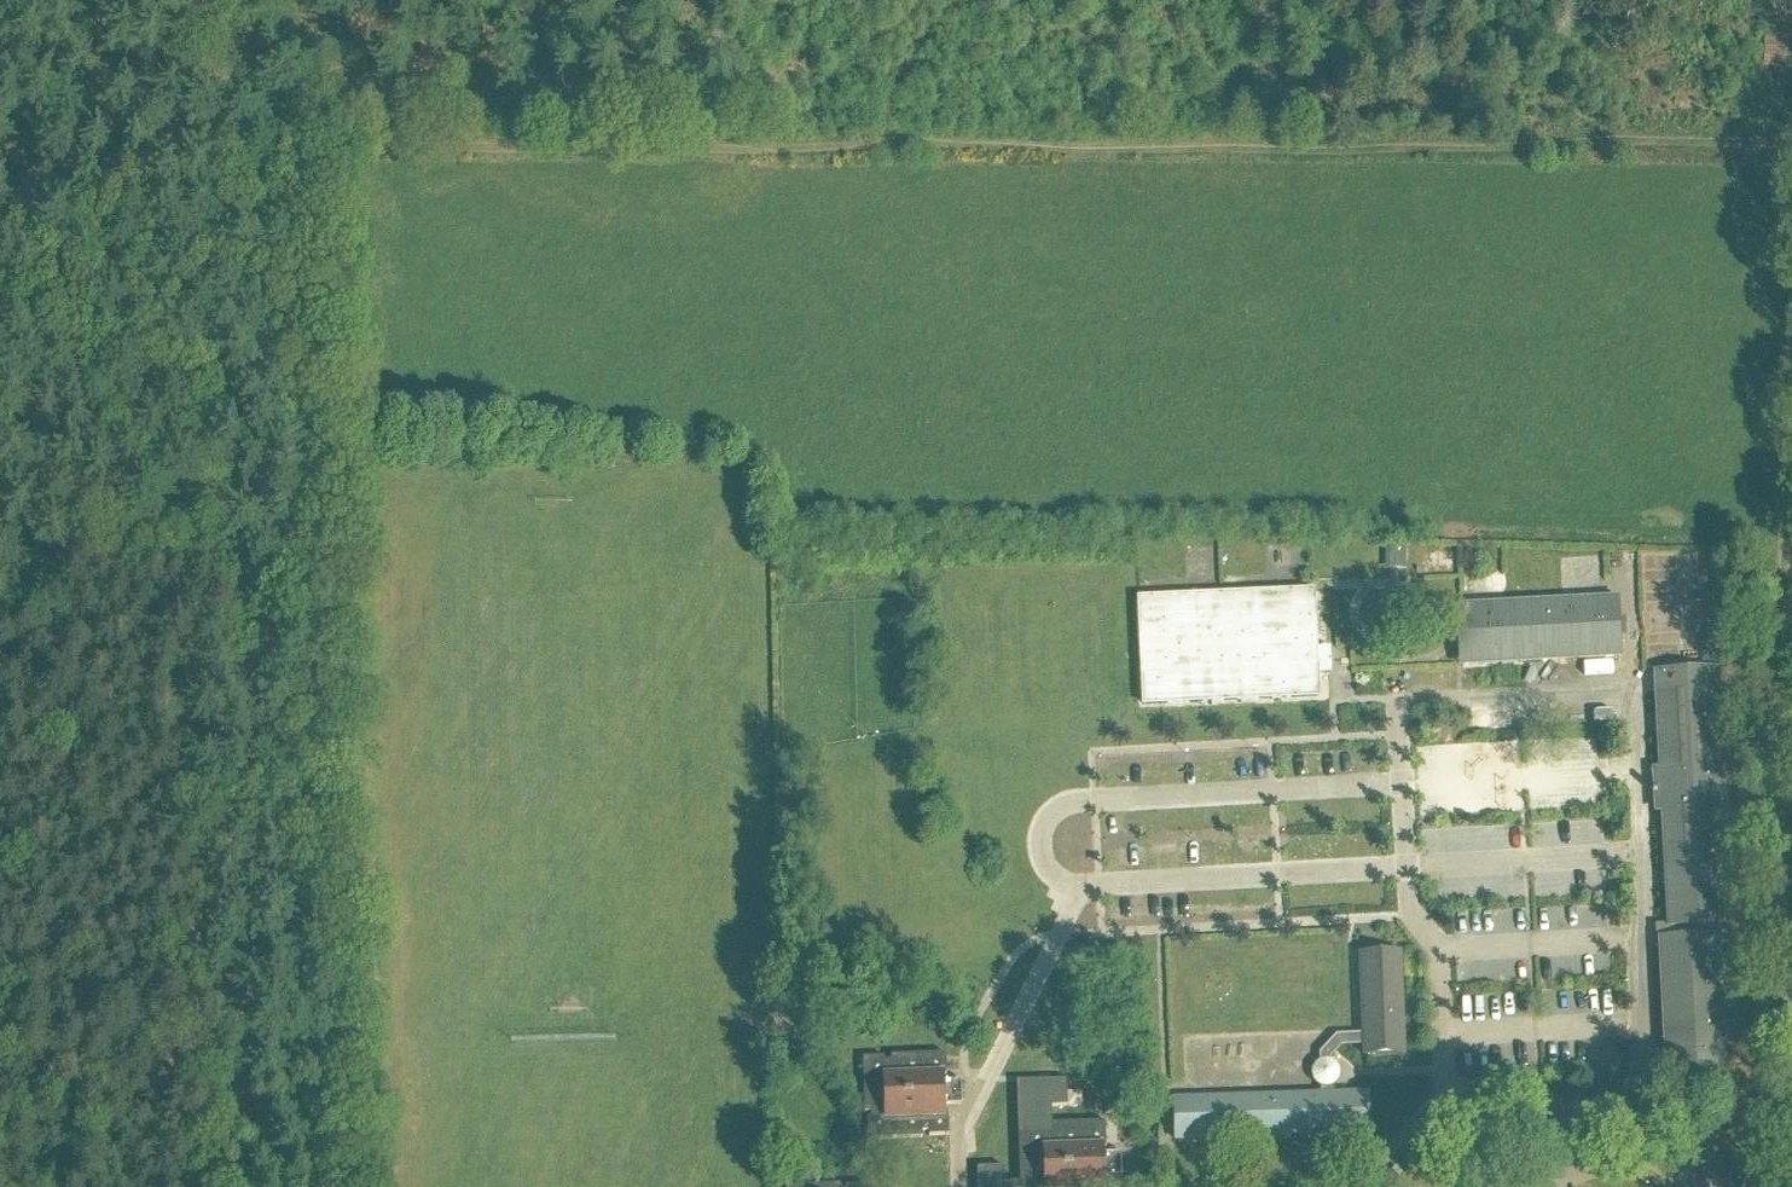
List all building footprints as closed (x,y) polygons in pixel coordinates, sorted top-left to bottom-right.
[(1385,570),(1406,570),(1406,545),(1386,545),(1385,570)] [(1140,599),(1139,599),(1143,705),(1318,697),(1317,674),(1328,674),(1327,649),(1316,650),(1313,592),(1220,596),(1140,599)] [(1463,608),(1466,665),(1613,658),(1612,636),(1617,636),(1620,636),(1624,636),(1623,621),(1619,621),(1616,621),(1611,622),(1610,600),(1606,601),(1575,602),(1463,608)] [(1657,771),(1653,771),(1653,772),(1655,811),(1662,811),(1663,824),(1666,869),(1667,886),(1662,887),(1664,926),(1661,926),(1661,941),(1661,948),(1665,1021),(1665,1022),(1665,1038),(1667,1082),(1668,1094),(1680,1093),(1723,1091),(1725,1091),(1718,946),(1731,946),(1717,671),(1654,675),(1655,677),(1656,693),(1657,714),(1658,732),(1660,769),(1660,771),(1657,771)] [(1535,838),(1551,826),(1544,816),(1528,828),(1535,838)] [(1526,910),(1506,913),(1509,942),(1529,939),(1526,910)] [(1314,1066),(1311,1072),(1311,1079),(1315,1085),(1321,1088),(1321,1095),(1331,1095),(1331,1090),(1331,1088),(1336,1084),(1339,1077),(1339,1071),(1335,1065),(1330,1061),(1330,1058),(1336,1052),(1342,1046),(1361,1046),(1363,1045),(1364,1056),(1404,1055),(1400,952),(1360,953),(1363,1035),(1361,1035),(1336,1036),(1319,1054),(1319,1062),(1314,1066)] [(1577,989),(1579,1001),(1612,997),(1610,984),(1577,989)] [(944,1057),(890,1059),(890,1064),(883,1065),(883,1060),(862,1060),(864,1115),(869,1115),(869,1121),(866,1121),(866,1140),(920,1139),(919,1133),(929,1133),(929,1138),(946,1137),(945,1107),(960,1107),(959,1084),(944,1085),(944,1057)] [(978,1169),(978,1186),(1108,1186),(1108,1178),(1121,1178),(1121,1156),(1108,1156),(1107,1125),(1105,1126),(1052,1127),(1051,1107),(1067,1106),(1066,1080),(1050,1081),(1017,1082),(1019,1133),(1020,1183),(1004,1183),(1004,1168),(978,1169)] [(1321,1095),(1173,1100),(1175,1140),(1368,1134),(1367,1094),(1331,1095),(1321,1095)] [(1672,1151),(1710,1177),(1725,1186),(1732,1186),(1739,1176),(1751,1185),(1756,1177),(1760,1172),(1725,1148),(1690,1124),(1672,1151)]
